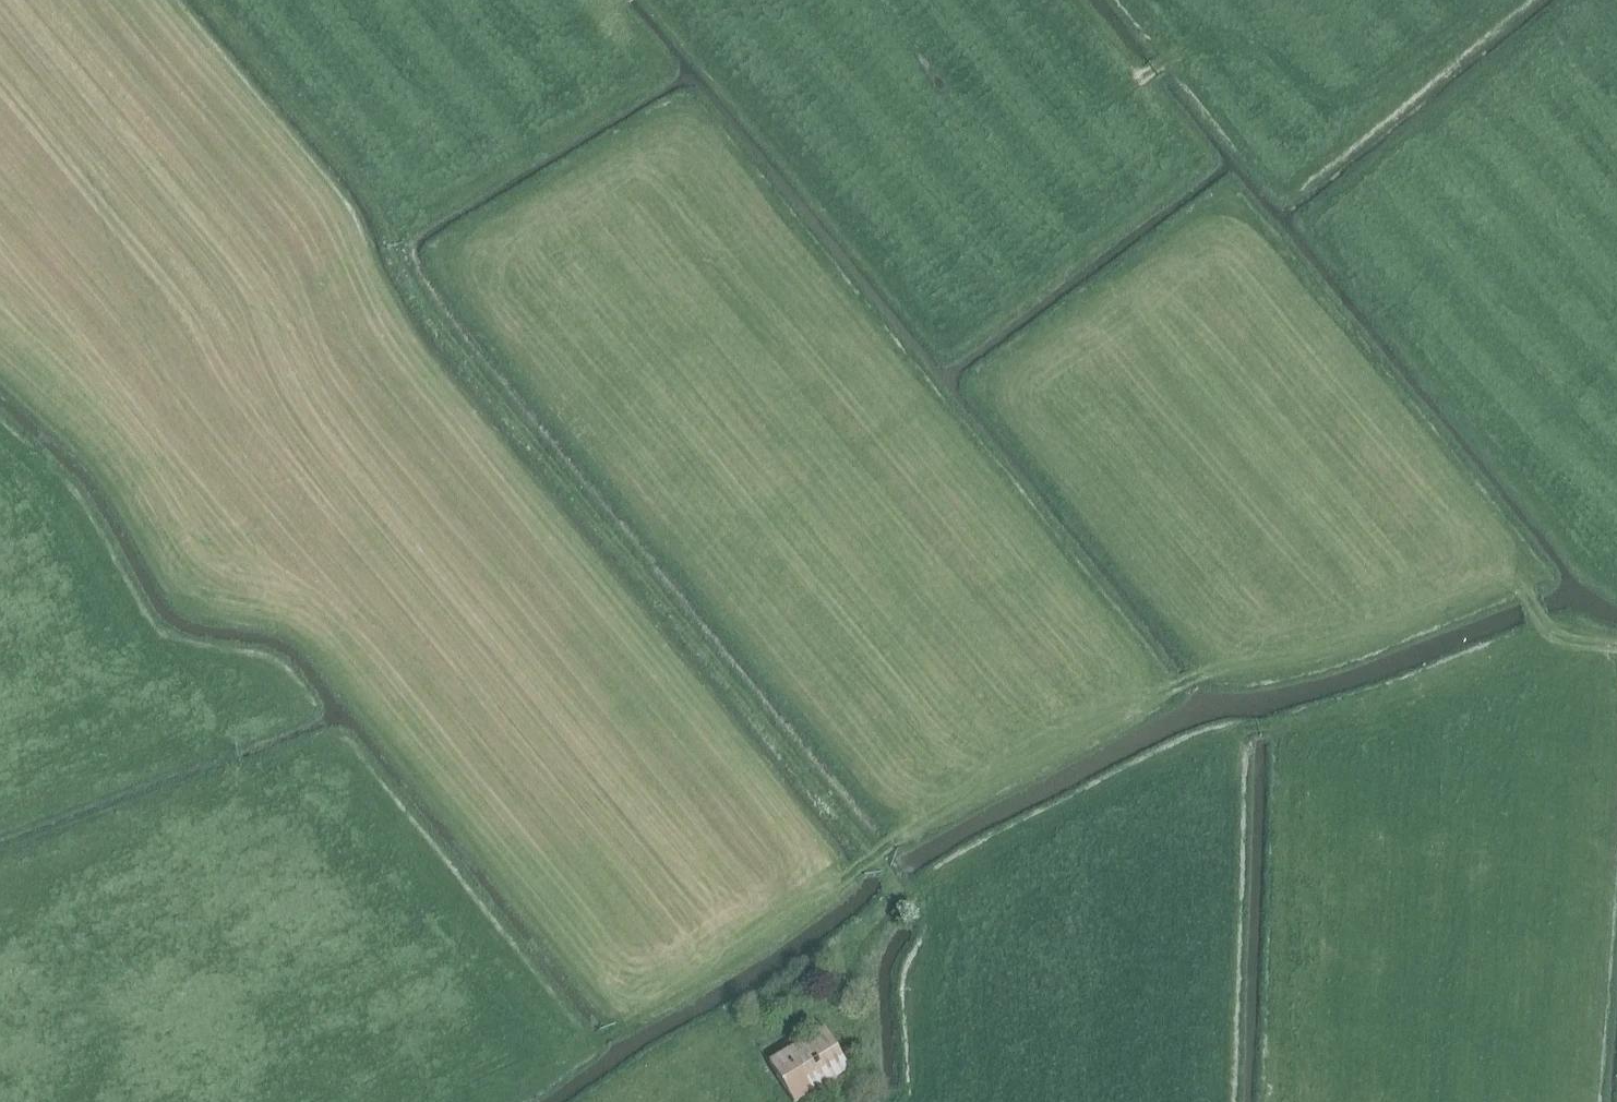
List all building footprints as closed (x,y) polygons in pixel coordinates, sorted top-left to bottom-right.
[(823,1028),(768,1061),(792,1101),(798,1101),(849,1071),(823,1028)]
